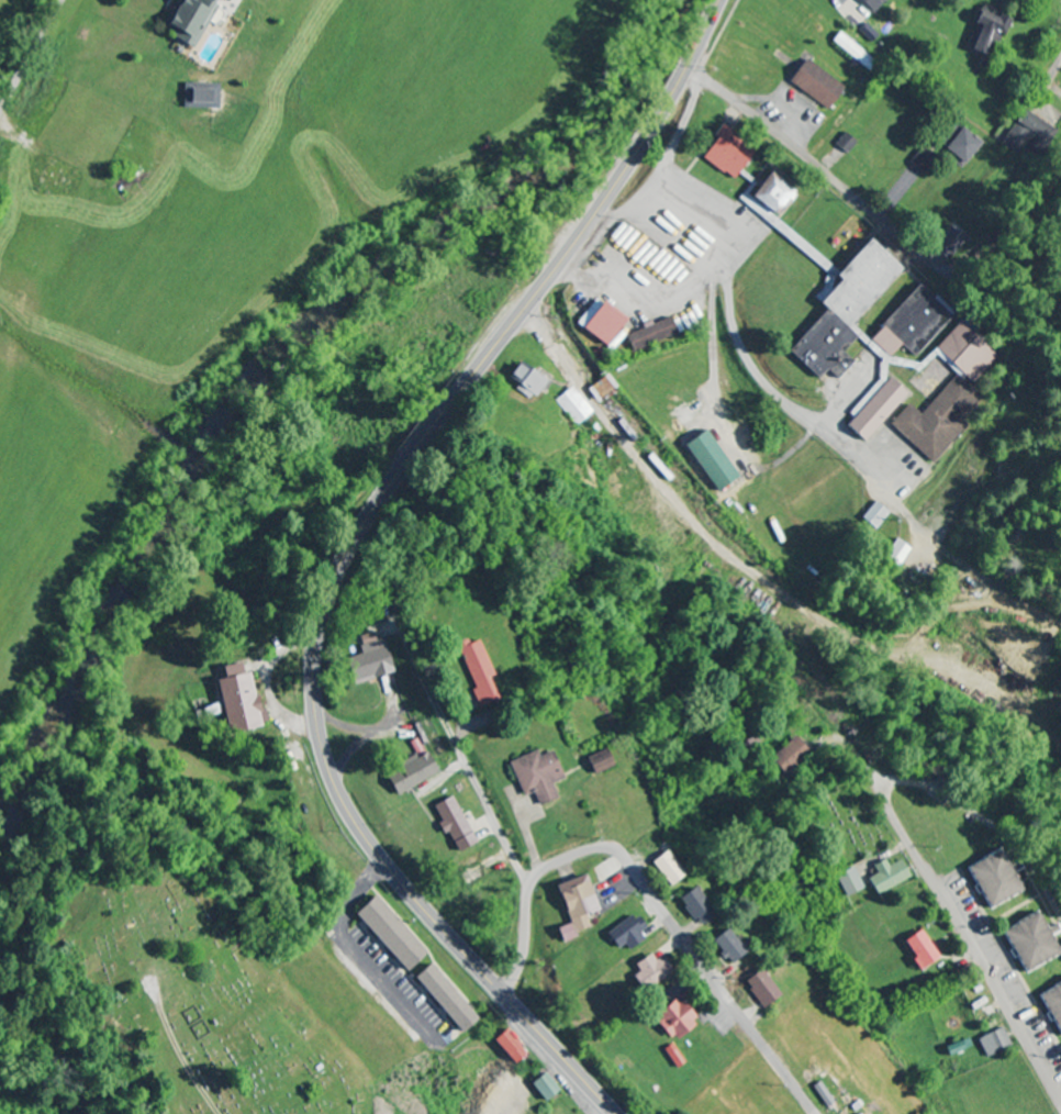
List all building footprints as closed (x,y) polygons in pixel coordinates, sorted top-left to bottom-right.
[(162,26),(173,32),(169,38),(193,50),(217,0),(191,0),(190,1),(188,0),(175,0),(162,26)] [(872,12),(884,0),(859,0),(872,12)] [(1008,18),(982,6),(962,47),(982,56),(993,33),(1000,36),(1008,18)] [(830,41),(866,70),(873,61),(837,32),(830,41)] [(825,110),(842,87),(803,58),(786,81),(825,110)] [(219,84),(184,84),(183,109),(219,109),(219,84)] [(1041,123),(1023,111),(1002,143),(1020,155),(1041,123)] [(934,146),(963,165),(979,141),(950,122),(934,146)] [(734,180),(753,149),(719,127),(699,158),(734,180)] [(834,145),(846,154),(855,142),(843,133),(834,145)] [(748,195),(772,217),(793,194),(768,173),(748,195)] [(838,271),(747,196),(756,186),(752,182),(738,199),(837,281),(817,305),(821,309),(785,353),(816,378),(824,370),(836,380),(851,362),(841,354),(854,337),(847,331),(899,268),(864,239),(838,271)] [(967,244),(949,227),(931,245),(949,262),(967,244)] [(915,357),(953,317),(919,286),(869,340),(890,359),(902,345),(915,357)] [(614,353),(629,334),(623,329),(627,322),(595,298),(575,324),(614,353)] [(677,334),(670,317),(625,336),(633,353),(677,334)] [(889,424),(931,465),(970,424),(962,417),(982,395),(971,385),(998,356),(961,322),(933,352),(957,374),(919,415),(908,404),(889,424)] [(514,389),(533,402),(547,383),(518,361),(508,375),(518,383),(514,389)] [(591,387),(602,401),(617,390),(606,376),(591,387)] [(849,412),(854,416),(844,427),(861,443),(906,396),(889,379),(872,396),(868,392),(849,412)] [(556,401),(579,427),(595,413),(572,387),(556,401)] [(736,478),(706,430),(683,444),(713,492),(736,478)] [(859,519),(874,531),(888,514),(873,502),(859,519)] [(908,548),(892,540),(882,559),(898,567),(908,548)] [(391,674),(382,640),(374,642),(372,634),(356,638),(361,655),(343,660),(350,685),(391,674)] [(478,640),(468,644),(466,640),(455,645),(480,708),(496,701),(487,679),(493,677),(478,640)] [(213,681),(222,734),(266,726),(263,710),(256,711),(249,673),(241,674),(239,664),(218,668),(220,680),(213,681)] [(781,775),(808,755),(795,738),(768,758),(781,775)] [(590,775),(610,768),(605,751),(584,758),(590,775)] [(437,777),(427,752),(395,765),(397,770),(383,776),(391,796),(437,777)] [(508,763),(522,797),(533,793),(538,807),(557,799),(552,785),(563,780),(552,752),(539,757),(536,752),(508,763)] [(431,806),(442,835),(448,833),(455,852),(473,845),(455,797),(431,806)] [(649,863),(669,888),(684,876),(665,851),(649,863)] [(980,909),(1014,897),(998,853),(964,865),(980,909)] [(887,867),(883,860),(871,866),(875,875),(865,880),(873,896),(908,879),(899,861),(887,867)] [(833,876),(842,898),(862,890),(852,868),(833,876)] [(553,886),(566,926),(555,929),(559,941),(590,931),(585,915),(597,911),(585,876),(553,886)] [(698,928),(713,916),(692,888),(676,900),(698,928)] [(402,973),(424,953),(371,896),(349,916),(402,973)] [(998,933),(1020,974),(1056,955),(1047,939),(1058,933),(1053,925),(1046,929),(1037,912),(998,933)] [(642,940),(638,934),(644,929),(634,914),(604,935),(614,950),(622,944),(627,951),(642,940)] [(728,965),(744,953),(724,929),(709,942),(728,965)] [(918,971),(937,958),(918,931),(899,944),(918,971)] [(670,976),(662,959),(652,963),(649,956),(632,963),(643,988),(670,976)] [(457,1034),(474,1020),(428,964),(410,979),(457,1034)] [(742,983),(760,1010),(778,997),(759,970),(742,983)] [(1056,1037),(1060,1035),(1060,984),(1036,996),(1056,1037)] [(677,998),(649,1016),(667,1043),(694,1025),(677,998)] [(985,1059),(1011,1047),(1002,1028),(976,1040),(985,1059)] [(526,1054),(504,1029),(490,1042),(512,1067),(526,1054)] [(943,1048),(946,1056),(971,1049),(968,1040),(943,1048)] [(528,1086),(544,1104),(558,1091),(543,1073),(528,1086)] [(811,1085),(824,1108),(831,1104),(819,1081),(811,1085)]
